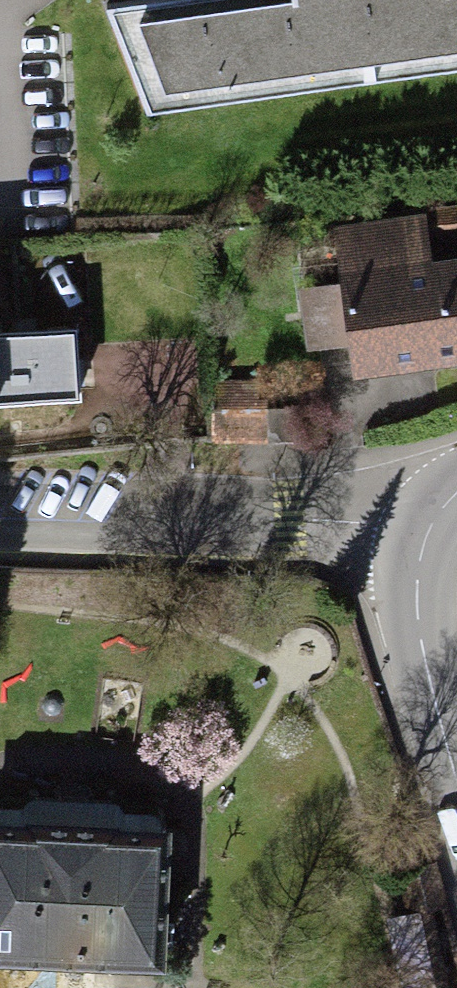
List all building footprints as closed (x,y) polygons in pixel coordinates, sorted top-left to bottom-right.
[(109,2),(148,114),(456,65),(456,0),(120,0),(109,2)] [(448,202),(449,236),(456,235),(456,202),(448,202)] [(337,364),(456,355),(456,263),(413,268),(406,221),(382,224),(384,232),(295,243),(300,315),(299,316),(301,342),(335,341),(337,364)] [(84,408),(83,333),(0,333),(0,408),(84,408)] [(202,391),(202,444),(286,445),(284,410),(242,411),(244,384),(221,384),(221,391),(202,391)] [(0,823),(0,945),(162,953),(168,831),(0,823)] [(435,863),(395,871),(406,915),(389,918),(399,987),(449,987),(433,910),(447,908),(435,863)]
